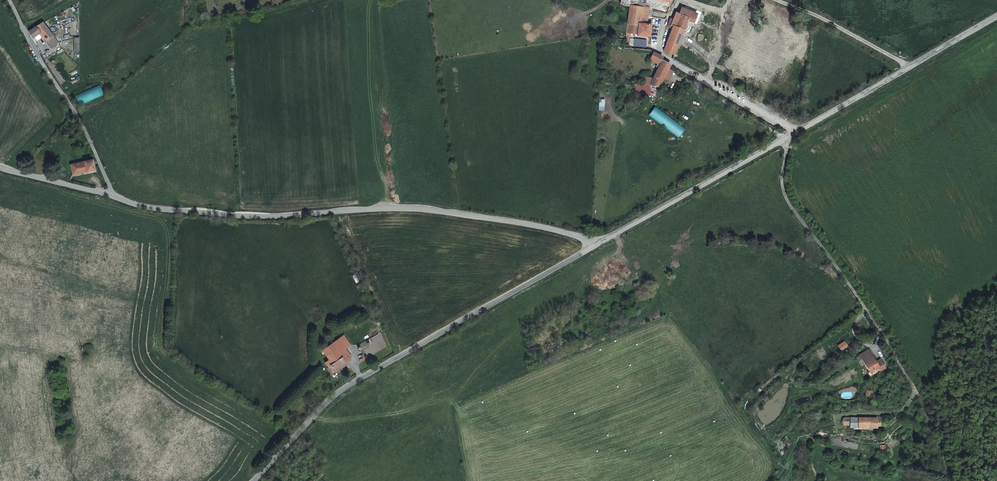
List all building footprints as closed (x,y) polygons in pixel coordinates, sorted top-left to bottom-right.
[(628,4),(623,33),(627,34),(628,34),(628,31),(629,29),(635,30),(635,33),(634,35),(635,35),(635,37),(637,37),(637,35),(646,37),(649,25),(648,25),(648,22),(645,21),(647,7),(628,4)] [(682,7),(678,12),(685,16),(686,15),(688,16),(686,20),(692,23),(696,14),(682,7)] [(662,48),(673,53),(673,52),(675,47),(686,20),(688,16),(686,15),(685,16),(678,12),(675,10),(672,17),(670,17),(668,21),(667,23),(672,25),(662,48)] [(51,46),(57,42),(54,37),(42,20),(28,30),(31,37),(39,31),(51,46)] [(666,69),(668,63),(659,58),(660,56),(651,51),(645,64),(655,69),(648,84),(658,85),(666,69)] [(93,168),(91,158),(70,163),(70,164),(69,164),(70,171),(72,171),(71,173),(74,172),(93,168)] [(72,171),(70,171),(60,169),(59,176),(70,179),(71,173),(72,171)] [(335,339),(341,348),(344,346),(338,337),(335,339)] [(331,341),(338,351),(341,348),(335,339),(331,341)] [(331,341),(326,345),(336,360),(341,356),(338,351),(331,341)] [(326,345),(321,349),(328,358),(325,360),(328,365),(330,364),(335,371),(340,367),(336,360),(326,345)] [(341,356),(348,352),(344,346),(341,348),(338,351),(341,356)] [(863,353),(872,370),(880,366),(882,369),(885,368),(886,363),(885,359),(883,360),(882,357),(878,359),(875,352),(873,353),(871,349),(863,353)] [(340,367),(347,362),(346,361),(350,358),(349,356),(350,355),(348,352),(341,356),(336,360),(340,367)] [(880,366),(872,370),(874,374),(882,369),(880,366)] [(877,426),(880,427),(881,418),(851,417),(850,424),(850,427),(877,428),(877,426)]
